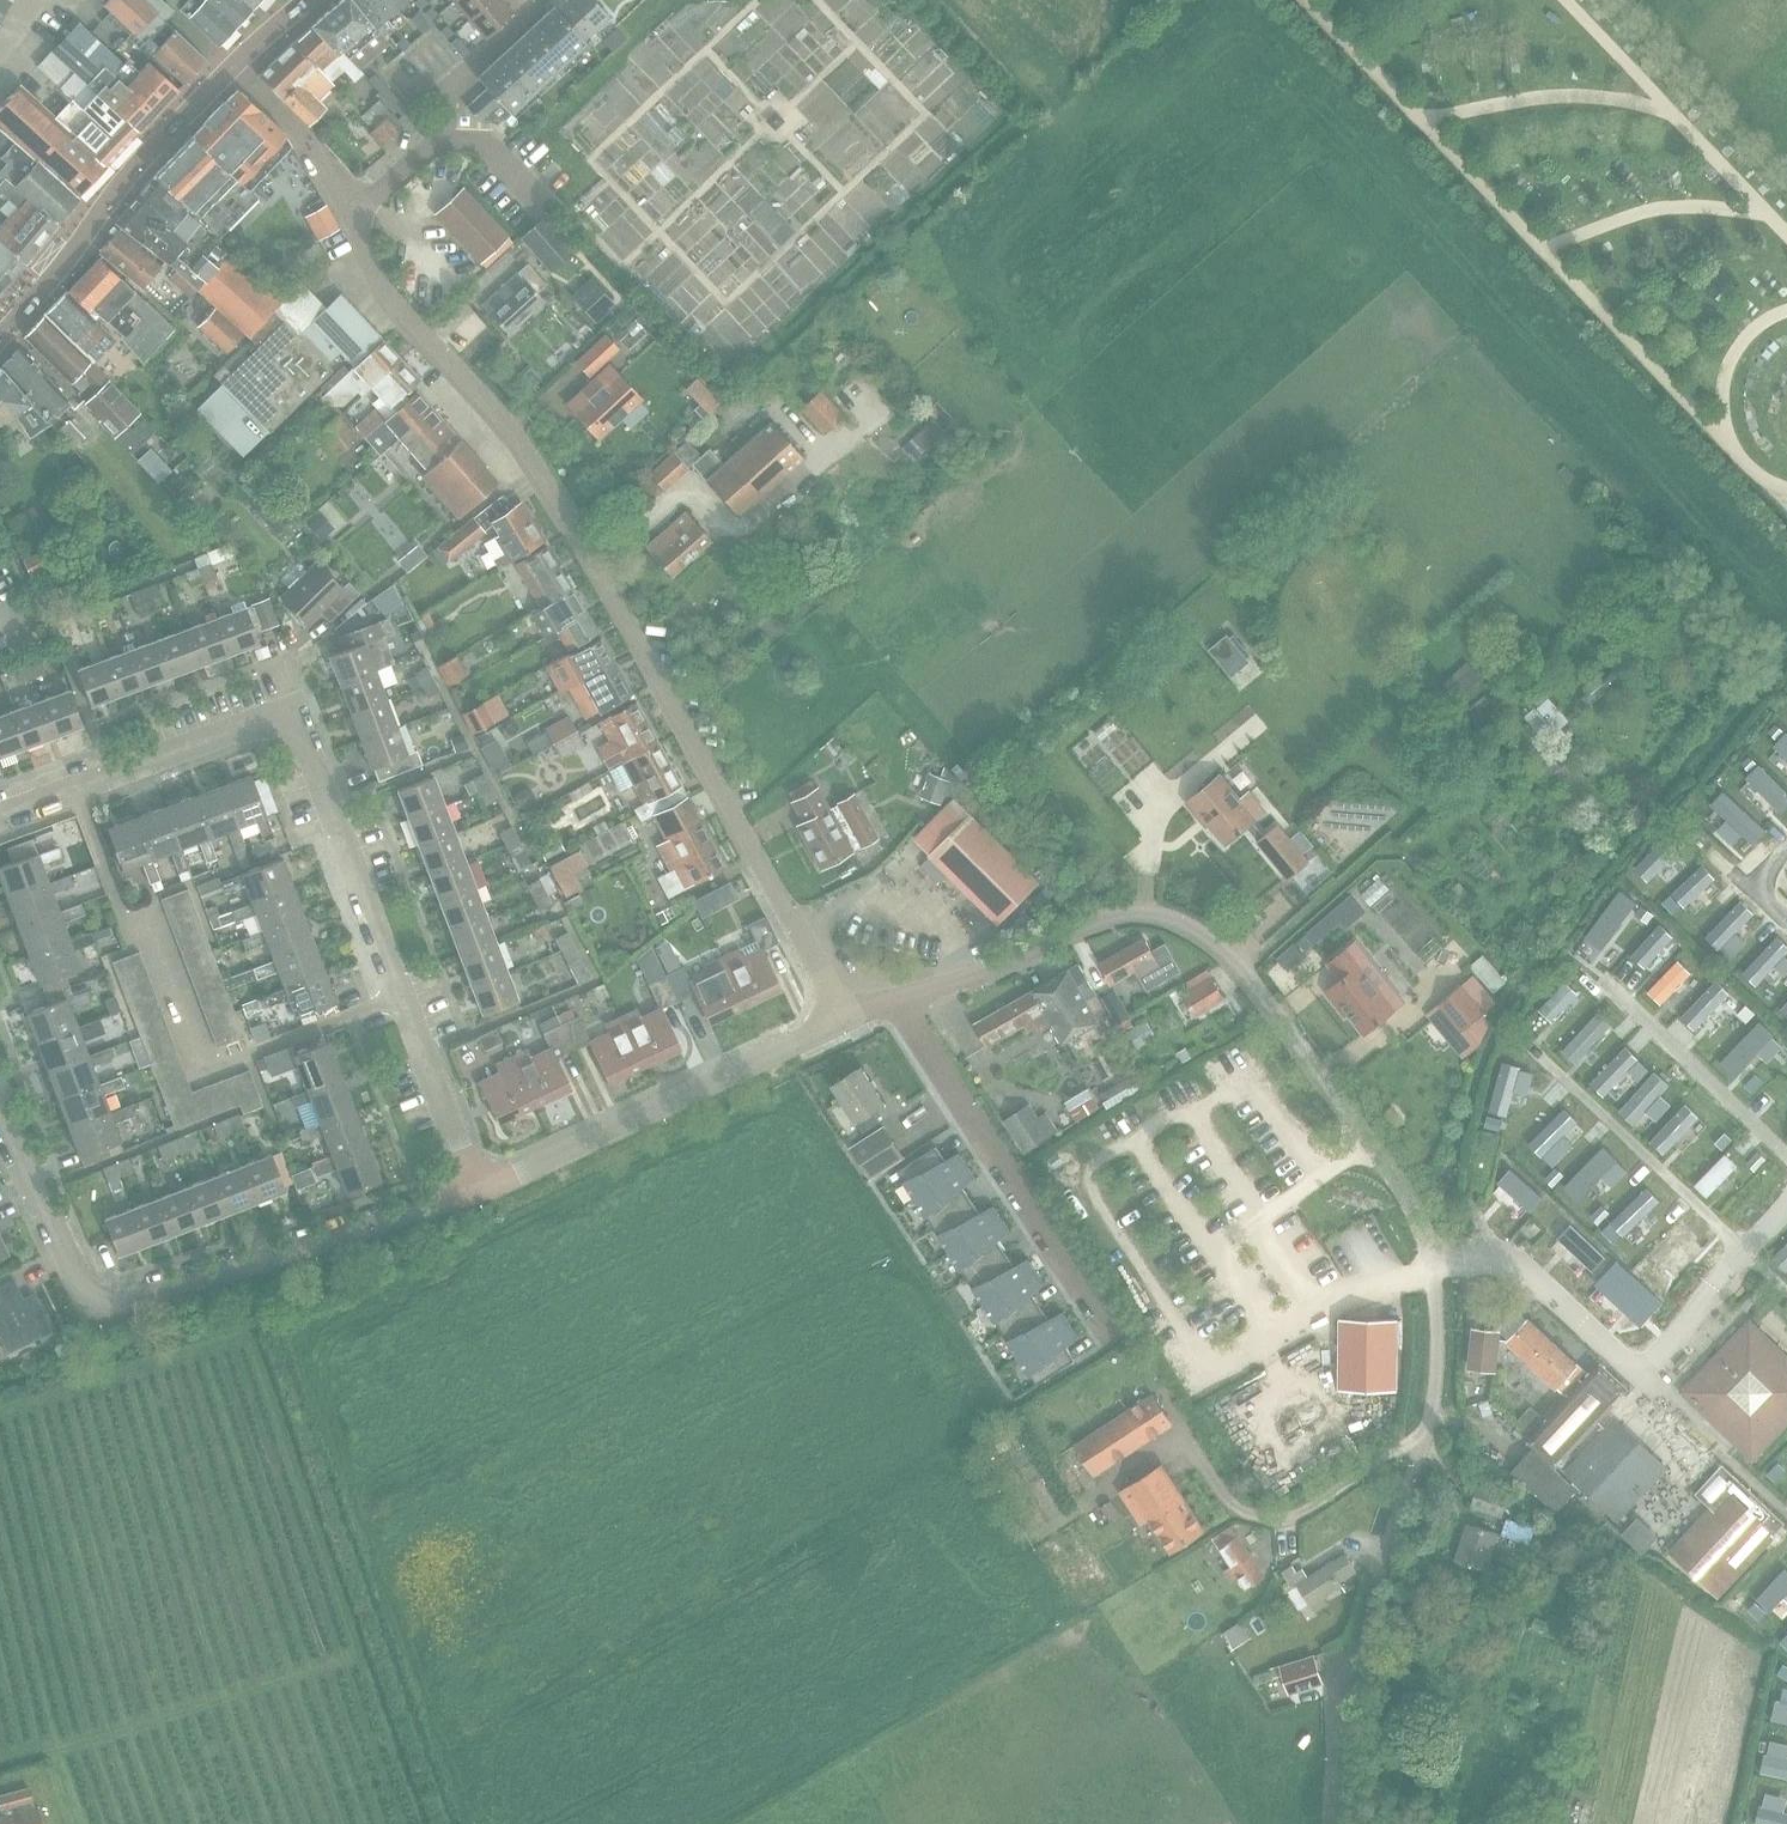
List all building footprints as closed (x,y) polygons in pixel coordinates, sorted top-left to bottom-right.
[(5,13),(12,1),(10,0),(0,0),(0,10),(5,13)] [(155,12),(164,2),(162,0),(111,0),(104,8),(152,51),(152,52),(184,81),(205,58),(155,12)] [(218,45),(252,7),(244,0),(202,0),(188,16),(218,45)] [(359,68),(389,42),(376,27),(407,0),(340,0),(312,24),(337,54),(343,49),(359,68)] [(420,8),(428,2),(426,0),(415,0),(414,1),(420,8)] [(485,38),(514,12),(504,0),(453,0),(485,38)] [(609,15),(596,0),(548,0),(547,1),(553,7),(540,18),(538,17),(537,18),(538,20),(528,29),(527,28),(525,29),(527,31),(516,41),(514,39),(512,40),(514,42),(503,52),(501,51),(500,52),(502,54),(490,64),(489,62),(488,63),(489,65),(477,77),(487,87),(467,105),(481,120),(483,119),(504,118),(587,41),(584,38),(609,15)] [(424,12),(430,19),(437,13),(431,6),(424,12)] [(429,26),(417,11),(409,18),(421,32),(429,26)] [(118,72),(120,69),(107,57),(111,53),(78,22),(52,51),(138,131),(138,130),(139,131),(159,110),(118,72)] [(312,24),(292,41),(318,65),(323,71),(336,60),(354,80),(363,72),(359,68),(343,49),(337,54),(312,24)] [(439,30),(445,37),(453,31),(447,24),(439,30)] [(409,43),(402,36),(396,42),(402,49),(409,43)] [(449,42),(462,56),(469,50),(457,36),(449,42)] [(318,65),(292,41),(258,75),(307,123),(324,106),(307,90),(320,77),(314,69),(318,65)] [(108,164),(123,147),(138,131),(52,51),(50,50),(37,65),(72,97),(55,116),(108,164)] [(118,72),(159,110),(178,88),(149,61),(139,72),(127,61),(120,69),(118,72)] [(402,115),(407,110),(375,73),(369,79),(402,115)] [(55,116),(20,84),(0,106),(0,129),(4,133),(5,132),(32,157),(37,160),(78,198),(89,184),(108,164),(55,116)] [(206,121),(153,174),(154,175),(189,208),(218,236),(257,196),(247,186),(289,145),(281,132),(236,90),(232,94),(223,103),(222,102),(205,119),(206,121)] [(381,147),(404,127),(379,99),(361,116),(367,123),(371,123),(375,128),(369,134),(381,147)] [(0,129),(0,156),(6,162),(0,169),(0,191),(18,208),(28,198),(57,224),(78,198),(37,160),(32,157),(5,132),(4,133),(0,129)] [(154,175),(116,222),(153,250),(177,269),(168,279),(190,298),(198,289),(249,336),(273,309),(281,301),(228,253),(221,261),(218,236),(189,208),(154,175)] [(480,262),(508,235),(463,187),(435,214),(480,262)] [(25,262),(57,224),(28,198),(18,208),(0,227),(0,239),(25,262)] [(326,205),(305,217),(318,241),(340,229),(326,205)] [(550,269),(576,246),(545,212),(520,235),(550,269)] [(142,287),(160,265),(117,229),(99,251),(142,287)] [(3,290),(25,262),(0,239),(0,287),(3,290)] [(122,333),(120,335),(119,336),(144,362),(175,327),(99,256),(68,289),(88,309),(90,311),(93,308),(100,315),(102,314),(122,333)] [(537,291),(546,283),(527,262),(482,304),(508,332),(544,299),(537,291)] [(591,277),(571,296),(594,321),(614,303),(591,277)] [(90,311),(88,309),(86,311),(65,290),(46,310),(93,356),(96,359),(116,338),(97,319),(100,315),(93,308),(90,311)] [(313,319),(352,362),(381,336),(342,293),(313,319)] [(227,350),(244,332),(216,307),(199,324),(227,350)] [(221,383),(196,407),(242,454),(267,429),(268,431),(331,369),(273,309),(249,336),(258,345),(247,355),(239,347),(212,374),(221,383)] [(80,373),(92,361),(91,359),(93,356),(46,310),(25,333),(48,355),(72,380),(80,373)] [(588,375),(617,348),(604,334),(575,361),(588,375)] [(342,404),(358,390),(362,394),(371,385),(401,358),(383,338),(322,395),(330,404),(342,404)] [(32,400),(31,401),(74,447),(86,436),(69,417),(64,421),(58,414),(70,402),(66,398),(67,396),(20,346),(0,366),(32,400)] [(401,358),(371,385),(390,406),(420,377),(401,358)] [(92,361),(80,373),(97,391),(86,400),(84,403),(99,419),(115,434),(139,411),(99,367),(93,362),(92,361)] [(566,402),(598,437),(640,398),(608,363),(566,402)] [(0,366),(0,421),(31,401),(32,400),(0,366)] [(390,446),(399,435),(427,467),(460,438),(417,390),(394,410),(393,410),(385,417),(363,436),(380,455),(390,446)] [(844,416),(821,390),(800,409),(823,435),(844,416)] [(355,427),(363,436),(385,417),(377,408),(355,427)] [(336,451),(355,435),(338,415),(319,431),(336,451)] [(651,499),(656,495),(663,489),(692,464),(738,515),(804,455),(773,420),(725,463),(711,447),(700,457),(685,439),(646,474),(637,483),(651,499)] [(427,467),(421,472),(458,514),(497,479),(460,438),(427,467)] [(268,498),(254,511),(276,534),(290,522),(268,498)] [(484,542),(494,557),(499,567),(545,539),(531,516),(530,516),(521,501),(492,521),(499,533),(484,542)] [(670,575),(711,538),(685,509),(645,546),(670,575)] [(437,544),(449,559),(484,530),(473,516),(437,544)] [(528,582),(559,563),(547,544),(516,562),(528,582)] [(338,612),(360,591),(348,579),(341,587),(317,562),(283,595),(308,620),(327,602),(338,612)] [(212,563),(198,568),(204,582),(217,577),(212,563)] [(542,607),(574,588),(559,563),(528,582),(542,607)] [(190,587),(204,582),(198,568),(185,574),(190,587)] [(156,585),(143,590),(148,603),(161,598),(156,585)] [(545,639),(557,632),(589,614),(574,588),(542,607),(531,614),(545,639)] [(136,608),(148,603),(143,590),(130,594),(136,608)] [(279,625),(269,599),(251,606),(261,632),(279,625)] [(101,606),(88,611),(92,624),(106,619),(101,606)] [(219,616),(232,651),(260,640),(247,606),(219,616)] [(79,629),(92,624),(88,611),(74,615),(79,629)] [(232,651),(219,616),(216,617),(214,612),(204,616),(206,621),(191,627),(204,661),(232,651)] [(589,614),(557,632),(568,649),(599,631),(589,614)] [(330,653),(341,682),(394,662),(384,635),(394,631),(389,617),(340,635),(344,648),(330,653)] [(204,661),(191,627),(163,637),(176,672),(204,661)] [(176,672),(163,637),(135,647),(148,682),(176,672)] [(603,637),(570,655),(569,653),(548,664),(563,690),(570,686),(615,661),(603,637)] [(107,658),(120,693),(148,682),(135,647),(107,658)] [(457,657),(438,667),(448,686),(467,676),(457,657)] [(120,693),(107,658),(79,668),(92,703),(120,693)] [(41,659),(28,664),(32,677),(45,672),(41,659)] [(615,661),(570,686),(586,715),(599,709),(600,711),(633,693),(615,661)] [(393,683),(383,686),(377,669),(395,663),(394,662),(341,682),(351,710),(397,693),(393,683)] [(19,682),(32,677),(28,664),(15,668),(19,682)] [(414,673),(420,684),(432,677),(427,666),(414,673)] [(440,691),(432,677),(420,684),(427,698),(440,691)] [(43,699),(56,734),(85,724),(72,688),(43,699)] [(397,725),(387,697),(397,694),(397,693),(351,710),(362,738),(397,725)] [(496,696),(464,713),(475,732),(507,715),(496,696)] [(56,734),(43,699),(15,709),(28,744),(56,734)] [(598,748),(609,769),(659,742),(636,701),(600,720),(611,741),(598,748)] [(15,709),(0,715),(0,753),(0,755),(28,744),(15,709)] [(552,744),(576,731),(569,716),(545,729),(552,744)] [(397,725),(362,738),(372,767),(387,762),(392,774),(423,763),(418,749),(408,753),(397,725)] [(584,745),(576,731),(552,744),(560,758),(584,745)] [(642,820),(653,814),(687,795),(659,742),(609,769),(621,791),(634,784),(644,804),(636,808),(642,820)] [(224,785),(239,825),(258,818),(265,840),(275,836),(267,815),(268,814),(253,774),(224,785)] [(471,780),(477,793),(490,786),(483,774),(471,780)] [(943,806),(951,783),(929,774),(920,797),(943,806)] [(1219,774),(1186,802),(1200,818),(1203,816),(1225,843),(1245,826),(1252,821),(1264,810),(1249,791),(1240,799),(1219,774)] [(399,789),(410,817),(445,804),(434,775),(399,789)] [(853,793),(828,807),(817,787),(816,787),(811,779),(788,792),(793,800),(791,801),(803,821),(797,824),(820,867),(877,836),(853,793)] [(246,847),(239,825),(224,785),(195,795),(210,835),(229,828),(237,850),(246,847)] [(497,798),(490,786),(477,793),(484,805),(497,798)] [(210,835),(195,795),(167,805),(182,846),(200,839),(208,861),(218,857),(210,835)] [(670,896),(691,885),(725,866),(687,795),(653,814),(667,840),(658,845),(671,871),(659,877),(670,896)] [(1040,880),(1039,880),(972,814),(971,814),(956,798),(915,836),(931,853),(999,921),(1040,880)] [(410,817),(420,845),(455,831),(445,804),(410,817)] [(138,816),(153,856),(171,849),(179,871),(190,868),(182,846),(167,805),(138,816)] [(161,878),(153,856),(138,816),(109,826),(124,867),(143,860),(151,882),(161,878)] [(1264,836),(1252,821),(1245,826),(1258,841),(1257,841),(1287,877),(1309,858),(1279,823),(1264,836)] [(499,834),(505,846),(518,839),(512,827),(499,834)] [(430,872),(465,859),(455,831),(420,845),(430,872)] [(11,862),(0,866),(0,869),(10,895),(50,880),(43,861),(64,854),(61,845),(39,853),(39,852),(37,852),(32,839),(7,849),(11,862)] [(524,851),(518,839),(505,846),(511,858),(524,851)] [(549,867),(566,897),(581,889),(573,874),(588,866),(580,851),(549,867)] [(254,901),(294,887),(283,857),(243,872),(243,874),(222,881),(225,891),(247,883),(254,901)] [(430,872),(441,900),(476,887),(465,859),(430,872)] [(10,895),(20,923),(60,908),(54,890),(75,882),(71,872),(50,880),(10,895)] [(526,886),(533,899),(546,892),(539,880),(526,886)] [(162,897),(166,910),(193,900),(189,887),(162,897)] [(264,929),(304,915),(294,887),(254,901),(233,909),(236,919),(258,912),(264,929)] [(451,928),(486,915),(476,887),(441,900),(451,928)] [(1592,920),(1606,932),(1634,899),(1620,887),(1592,920)] [(553,905),(546,892),(533,899),(539,912),(553,905)] [(199,914),(193,900),(166,910),(172,924),(199,914)] [(20,923),(31,953),(71,938),(64,919),(85,911),(82,901),(60,908),(20,923)] [(204,928),(199,914),(172,924),(177,938),(204,928)] [(304,915),(264,929),(243,937),(247,947),(268,939),(275,959),(315,944),(304,915)] [(451,928),(462,956),(497,943),(486,915),(451,928)] [(721,956),(744,1005),(780,989),(761,950),(778,942),(765,915),(749,923),(760,947),(740,956),(737,949),(721,956)] [(1632,952),(1645,963),(1674,931),(1661,920),(1632,952)] [(209,940),(204,928),(177,938),(182,951),(209,940)] [(71,938),(31,953),(42,982),(82,967),(74,948),(96,940),(92,930),(71,938)] [(555,940),(561,952),(574,945),(568,933),(555,940)] [(1152,950),(1145,937),(1099,963),(1111,984),(1137,969),(1148,989),(1181,970),(1165,942),(1152,950)] [(212,949),(209,940),(182,951),(187,965),(214,954),(212,949)] [(1404,1001),(1388,981),(1379,989),(1360,965),(1370,958),(1356,940),(1327,963),(1340,979),(1325,991),(1339,1008),(1342,1005),(1364,1033),(1404,1001)] [(462,956),(472,984),(507,971),(497,943),(462,956)] [(315,944),(275,959),(253,966),(257,977),(278,969),(285,986),(325,972),(315,944)] [(591,978),(574,945),(561,952),(579,985),(591,978)] [(113,960),(118,974),(146,964),(140,950),(113,960)] [(219,967),(214,954),(187,965),(192,977),(219,967)] [(665,974),(677,999),(695,991),(709,1022),(744,1005),(721,956),(706,963),(710,971),(690,980),(683,966),(665,974)] [(1677,960),(1647,990),(1660,1004),(1691,972),(1677,960)] [(1080,963),(1039,987),(1034,990),(1050,1019),(1063,1042),(1099,1021),(1086,1000),(1097,993),(1080,963)] [(118,974),(123,986),(150,976),(146,964),(118,974)] [(223,978),(224,981),(226,988),(257,977),(253,966),(223,978)] [(224,981),(223,978),(219,967),(192,977),(197,991),(224,981)] [(507,971),(472,984),(483,1012),(518,999),(507,971)] [(325,972),(285,986),(264,994),(268,1005),(289,997),(296,1015),(299,1014),(336,1000),(325,972)] [(677,999),(665,974),(648,982),(659,1006),(639,1016),(635,1009),(621,1016),(644,1064),(679,1047),(661,1007),(677,999)] [(155,989),(150,976),(123,986),(128,1000),(155,989)] [(1196,1014),(1225,997),(1213,977),(1184,994),(1196,1014)] [(1564,980),(1537,1008),(1552,1022),(1578,993),(1564,980)] [(1729,993),(1714,980),(1681,1013),(1696,1028),(1729,993)] [(229,995),(226,988),(224,981),(197,991),(202,1005),(229,995)] [(1462,1030),(1485,1010),(1462,983),(1439,1003),(1462,1030)] [(27,1010),(38,1040),(78,1025),(71,1007),(93,999),(90,989),(67,997),(67,996),(27,1010)] [(160,1001),(155,989),(128,1000),(132,1011),(160,1001)] [(1037,1026),(1039,1025),(1050,1019),(1034,990),(976,1024),(988,1045),(1033,1019),(1037,1026)] [(1117,1026),(1131,1018),(1116,991),(1102,999),(1117,1026)] [(234,1007),(229,995),(202,1005),(207,1017),(234,1007)] [(132,1011),(137,1024),(164,1014),(160,1001),(132,1011)] [(207,1017),(212,1031),(239,1021),(234,1009),(234,1007),(207,1017)] [(169,1027),(164,1014),(137,1024),(142,1037),(169,1027)] [(560,1024),(572,1050),(590,1041),(609,1081),(644,1064),(621,1016),(606,1023),(610,1031),(590,1040),(578,1015),(560,1024)] [(78,1025),(38,1040),(49,1069),(89,1054),(82,1035),(104,1027),(100,1017),(78,1025)] [(265,1019),(250,1024),(256,1040),(271,1035),(265,1019)] [(244,1036),(239,1021),(212,1031),(217,1046),(244,1036)] [(1568,1064),(1597,1033),(1585,1022),(1556,1054),(1568,1064)] [(1741,1067),(1773,1036),(1760,1022),(1728,1053),(1741,1067)] [(572,1050),(560,1024),(543,1032),(549,1046),(529,1056),(525,1048),(511,1055),(534,1104),(569,1087),(555,1058),(572,1050)] [(174,1040),(169,1027),(142,1037),(147,1050),(174,1040)] [(178,1051),(174,1040),(147,1050),(151,1062),(178,1051)] [(308,1089),(342,1076),(330,1042),(269,1065),(272,1075),(299,1065),(308,1089)] [(49,1069),(59,1097),(99,1082),(93,1063),(115,1055),(111,1046),(89,1054),(49,1069)] [(1592,1077),(1606,1090),(1636,1059),(1622,1046),(1592,1077)] [(184,1065),(178,1051),(151,1062),(156,1075),(184,1065)] [(534,1104),(511,1055),(495,1062),(499,1070),(479,1079),(499,1120),(534,1104)] [(188,1077),(184,1065),(156,1075),(161,1088),(188,1077)] [(873,1110),(885,1102),(862,1066),(832,1085),(862,1132),(880,1121),(873,1110)] [(250,1069),(236,1074),(246,1101),(260,1095),(250,1069)] [(59,1097),(69,1126),(110,1110),(103,1092),(125,1084),(122,1074),(99,1082),(59,1097)] [(232,1106),(246,1101),(236,1074),(222,1079),(232,1106)] [(342,1076),(308,1089),(286,1097),(290,1107),(312,1099),(320,1123),(355,1111),(342,1076)] [(193,1090),(188,1077),(161,1088),(166,1100),(193,1090)] [(1664,1089),(1651,1078),(1622,1110),(1635,1121),(1664,1089)] [(222,1079),(207,1085),(217,1111),(232,1106),(222,1079)] [(207,1085),(193,1090),(166,1100),(176,1127),(217,1111),(207,1085)] [(110,1110),(69,1126),(80,1155),(121,1140),(114,1121),(136,1113),(132,1102),(110,1110)] [(1024,1152),(1039,1143),(1050,1136),(1029,1105),(1004,1121),(1024,1152)] [(1679,1107),(1649,1139),(1663,1153),(1693,1121),(1679,1107)] [(333,1157),(367,1144),(355,1111),(320,1123),(299,1131),(302,1141),(324,1133),(333,1157)] [(239,1115),(226,1120),(231,1134),(244,1129),(239,1115)] [(218,1139),(231,1134),(226,1120),(213,1125),(218,1139)] [(902,1156),(883,1126),(851,1147),(870,1177),(902,1156)] [(189,1150),(184,1137),(171,1142),(176,1155),(189,1150)] [(163,1161),(176,1155),(171,1142),(158,1147),(163,1161)] [(367,1144),(333,1157),(311,1165),(315,1175),(337,1168),(345,1192),(380,1179),(367,1144)] [(897,1171),(915,1198),(967,1164),(959,1151),(957,1152),(945,1160),(935,1146),(897,1171)] [(1694,1184),(1706,1196),(1737,1165),(1724,1153),(1694,1184)] [(244,1164),(258,1200),(286,1189),(272,1154),(244,1164)] [(134,1173),(128,1159),(116,1164),(121,1178),(134,1173)] [(108,1183),(121,1178),(116,1164),(103,1170),(108,1183)] [(258,1200),(244,1164),(217,1175),(230,1210),(258,1200)] [(915,1198),(932,1224),(970,1199),(961,1186),(974,1178),(975,1177),(967,1164),(915,1198)] [(1749,1206),(1776,1179),(1763,1166),(1736,1192),(1749,1206)] [(189,1185),(202,1221),(230,1210),(217,1175),(189,1185)] [(202,1221),(189,1185),(161,1196),(175,1232),(202,1221)] [(133,1207),(147,1242),(175,1232),(161,1196),(133,1207)] [(970,1199),(932,1224),(949,1251),(1001,1217),(993,1204),(991,1205),(979,1213),(970,1199)] [(147,1242),(133,1207),(104,1218),(118,1253),(147,1242)] [(1001,1217),(949,1251),(966,1277),(1005,1253),(996,1239),(1008,1231),(1010,1230),(1001,1217)] [(1005,1253),(966,1277),(984,1304),(1036,1270),(1028,1257),(1026,1258),(1014,1266),(1005,1253)] [(1786,1278),(1786,1256),(1776,1266),(1786,1278)] [(1001,1330),(1039,1306),(1030,1292),(1042,1284),(1044,1283),(1036,1270),(984,1304),(1001,1330)] [(53,1336),(34,1295),(15,1304),(6,1286),(0,1289),(0,1336),(10,1356),(53,1336)] [(1018,1357),(1039,1343),(1070,1323),(1062,1310),(1060,1311),(1048,1319),(1039,1306),(1001,1330),(1018,1357)] [(1396,1390),(1402,1318),(1345,1314),(1339,1385),(1396,1390)] [(1564,1390),(1584,1370),(1529,1317),(1509,1337),(1564,1390)] [(1786,1426),(1786,1353),(1749,1318),(1682,1392),(1755,1459),(1786,1426)] [(1070,1323),(1039,1343),(1018,1357),(1036,1384),(1074,1359),(1064,1345),(1077,1337),(1078,1336),(1070,1323)] [(1504,1367),(1507,1326),(1478,1324),(1475,1365),(1504,1367)] [(1600,1361),(1527,1436),(1556,1465),(1629,1389),(1600,1361)] [(1173,1423),(1153,1392),(1076,1443),(1096,1473),(1173,1423)] [(1611,1423),(1566,1469),(1615,1515),(1659,1469),(1611,1423)] [(1557,1508),(1576,1488),(1531,1445),(1512,1466),(1557,1508)] [(1172,1549),(1204,1528),(1162,1464),(1121,1491),(1141,1522),(1150,1516),(1172,1549)] [(1674,1551),(1724,1597),(1780,1536),(1778,1534),(1786,1525),(1786,1520),(1727,1464),(1700,1493),(1715,1507),(1674,1551)] [(1500,1516),(1507,1493),(1478,1484),(1471,1506),(1500,1516)] [(1100,1505),(1110,1521),(1119,1515),(1109,1500),(1100,1505)] [(1528,1541),(1533,1527),(1506,1518),(1501,1533),(1528,1541)] [(1485,1570),(1497,1532),(1466,1522),(1454,1560),(1485,1570)] [(1247,1588),(1265,1576),(1238,1534),(1220,1547),(1231,1565),(1225,1569),(1233,1581),(1239,1577),(1247,1588)] [(1291,1566),(1281,1572),(1291,1588),(1287,1590),(1298,1609),(1308,1603),(1314,1611),(1326,1603),(1321,1596),(1341,1584),(1338,1581),(1354,1571),(1344,1554),(1307,1577),(1302,1569),(1295,1573),(1291,1566)] [(1314,1655),(1280,1666),(1288,1691),(1322,1681),(1314,1655)] [(0,1797),(0,1806),(3,1816),(0,1816),(0,1823),(43,1823),(38,1806),(34,1807),(29,1789),(0,1797)]
